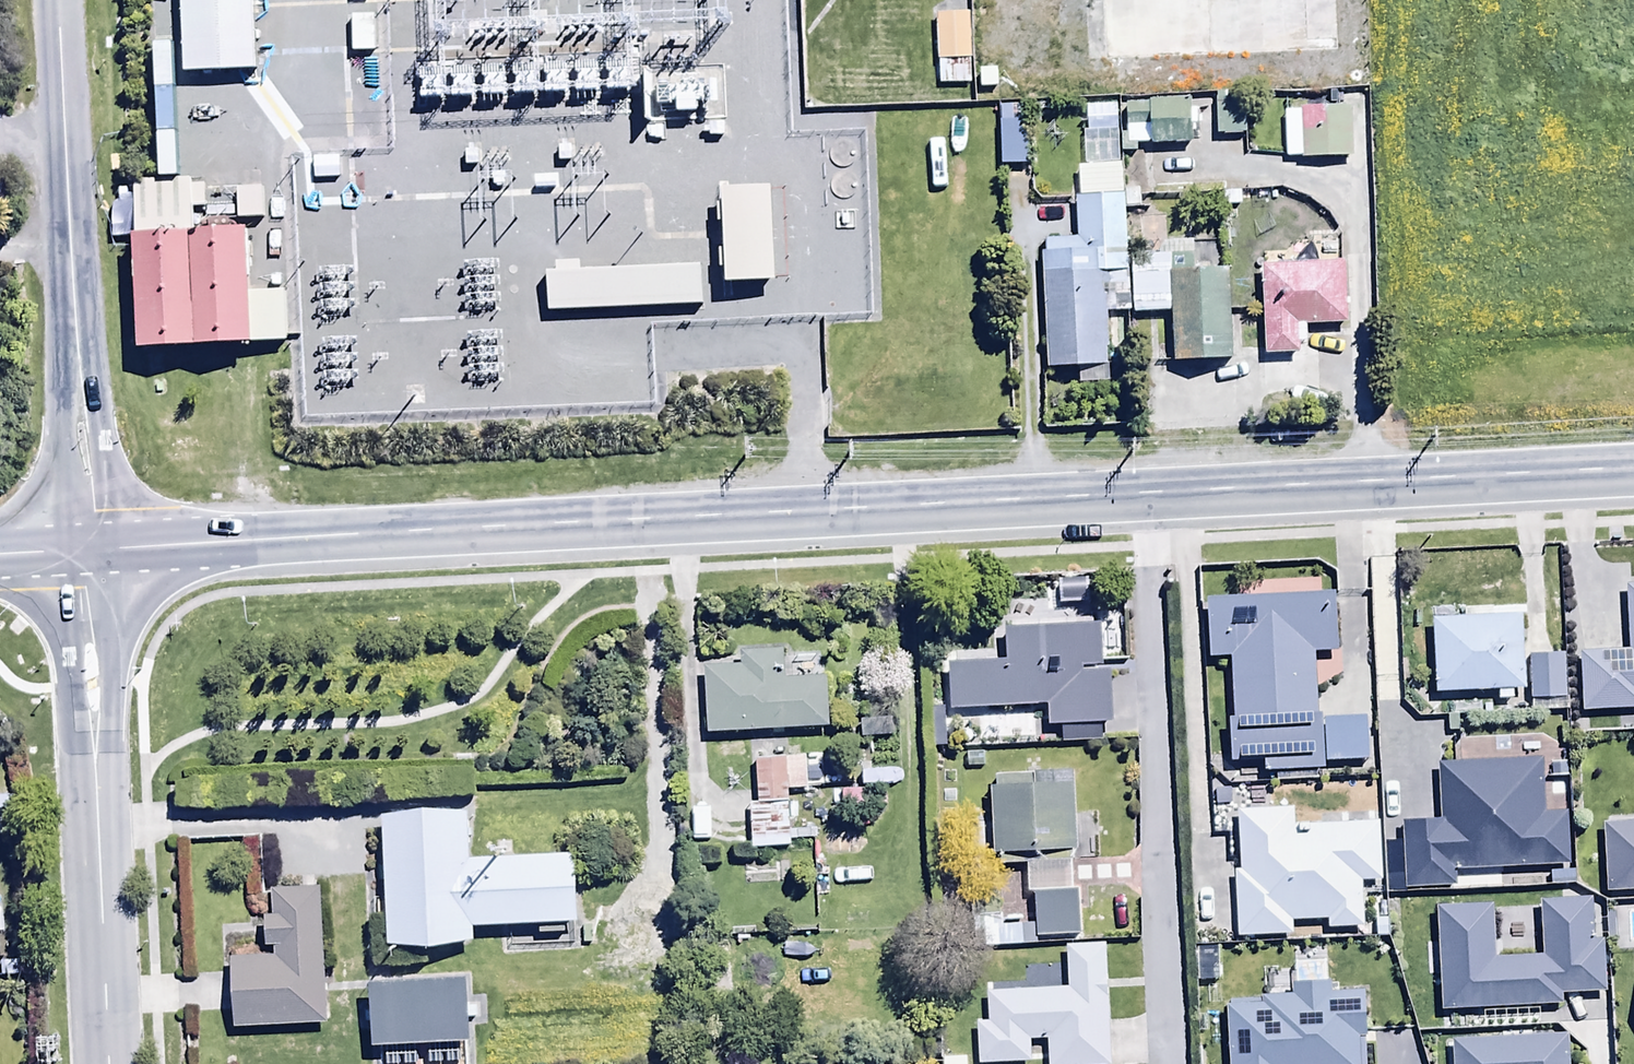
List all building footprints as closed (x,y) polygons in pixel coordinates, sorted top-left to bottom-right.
[(180,72),(252,70),(249,0),(178,0),(180,72)] [(1099,65),(1336,56),(1334,0),(1097,0),(1099,65)] [(967,14),(933,15),(935,85),(969,84),(967,14)] [(1035,35),(1017,35),(1017,73),(1035,73),(1035,35)] [(1215,91),(1215,135),(1241,135),(1241,91),(1215,91)] [(1194,99),(1123,102),(1124,146),(1187,144),(1186,128),(1195,128),(1194,99)] [(1115,106),(1084,107),(1084,133),(1115,132),(1115,106)] [(1349,108),(1283,110),(1284,159),(1350,157),(1349,108)] [(336,157),(310,158),(311,182),(337,181),(336,157)] [(1043,254),(1038,254),(1042,370),(1108,368),(1104,273),(1124,272),(1122,211),(1138,211),(1137,189),(1122,189),(1121,165),(1075,167),(1076,200),(1072,200),(1073,240),(1042,241),(1043,254)] [(769,282),(765,188),(727,189),(727,184),(715,184),(719,284),(769,282)] [(264,189),(235,189),(235,220),(264,220),(264,189)] [(244,221),(130,227),(137,346),(251,339),(244,221)] [(1131,315),(1169,313),(1171,363),(1228,361),(1224,252),(1128,256),(1131,315)] [(541,272),(542,310),(702,306),(701,268),(580,271),(580,263),(552,264),(552,272),(541,272)] [(1340,263),(1261,264),(1262,355),(1297,354),(1297,343),(1304,343),(1304,326),(1341,326),(1340,263)] [(1580,712),(1633,710),(1633,584),(1624,584),(1626,654),(1578,655),(1580,712)] [(1334,590),(1203,599),(1208,659),(1228,658),(1232,720),(1225,720),(1228,764),(1262,761),(1263,772),(1319,768),(1312,654),(1337,652),(1334,590)] [(1462,616),(1430,617),(1432,694),(1522,692),(1519,607),(1461,609),(1462,616)] [(945,664),(946,711),(1042,708),(1043,727),(1098,725),(1098,721),(1109,721),(1107,667),(1096,667),(1094,626),(1001,629),(1002,662),(945,664)] [(700,668),(703,733),(823,729),(821,660),(780,662),(780,651),(736,652),(736,666),(700,668)] [(1498,812),(1528,810),(1529,822),(1553,820),(1552,808),(1555,808),(1551,747),(1494,750),(1498,812)] [(1070,851),(1068,772),(1039,773),(1039,756),(1023,757),(1023,773),(994,774),(994,789),(988,790),(990,853),(1070,851)] [(804,759),(753,762),(755,804),(747,804),(749,848),(788,846),(785,792),(806,791),(804,759)] [(1236,872),(1231,872),(1234,939),(1289,937),(1288,921),(1325,920),(1325,930),(1364,928),(1362,885),(1377,885),(1375,822),(1296,825),(1296,808),(1234,810),(1236,872)] [(464,815),(378,817),(382,945),(469,942),(468,927),(572,924),(569,856),(465,859),(464,815)] [(1603,893),(1633,891),(1633,824),(1600,826),(1603,893)] [(1069,862),(1023,864),(1024,892),(1031,892),(1033,936),(1079,934),(1078,891),(1070,891),(1069,862)] [(325,1021),(317,889),(267,892),(269,918),(260,918),(262,949),(270,949),(270,958),(229,960),(233,1027),(325,1021)] [(1101,945),(1063,947),(1065,989),(983,993),(985,1023),(974,1023),(976,1063),(1010,1063),(1029,1063),(1028,1042),(1043,1041),(1044,1063),(1107,1063),(1101,945)] [(461,980),(368,985),(371,1043),(467,1038),(466,1024),(480,1023),(479,1004),(462,1005),(461,980)]
